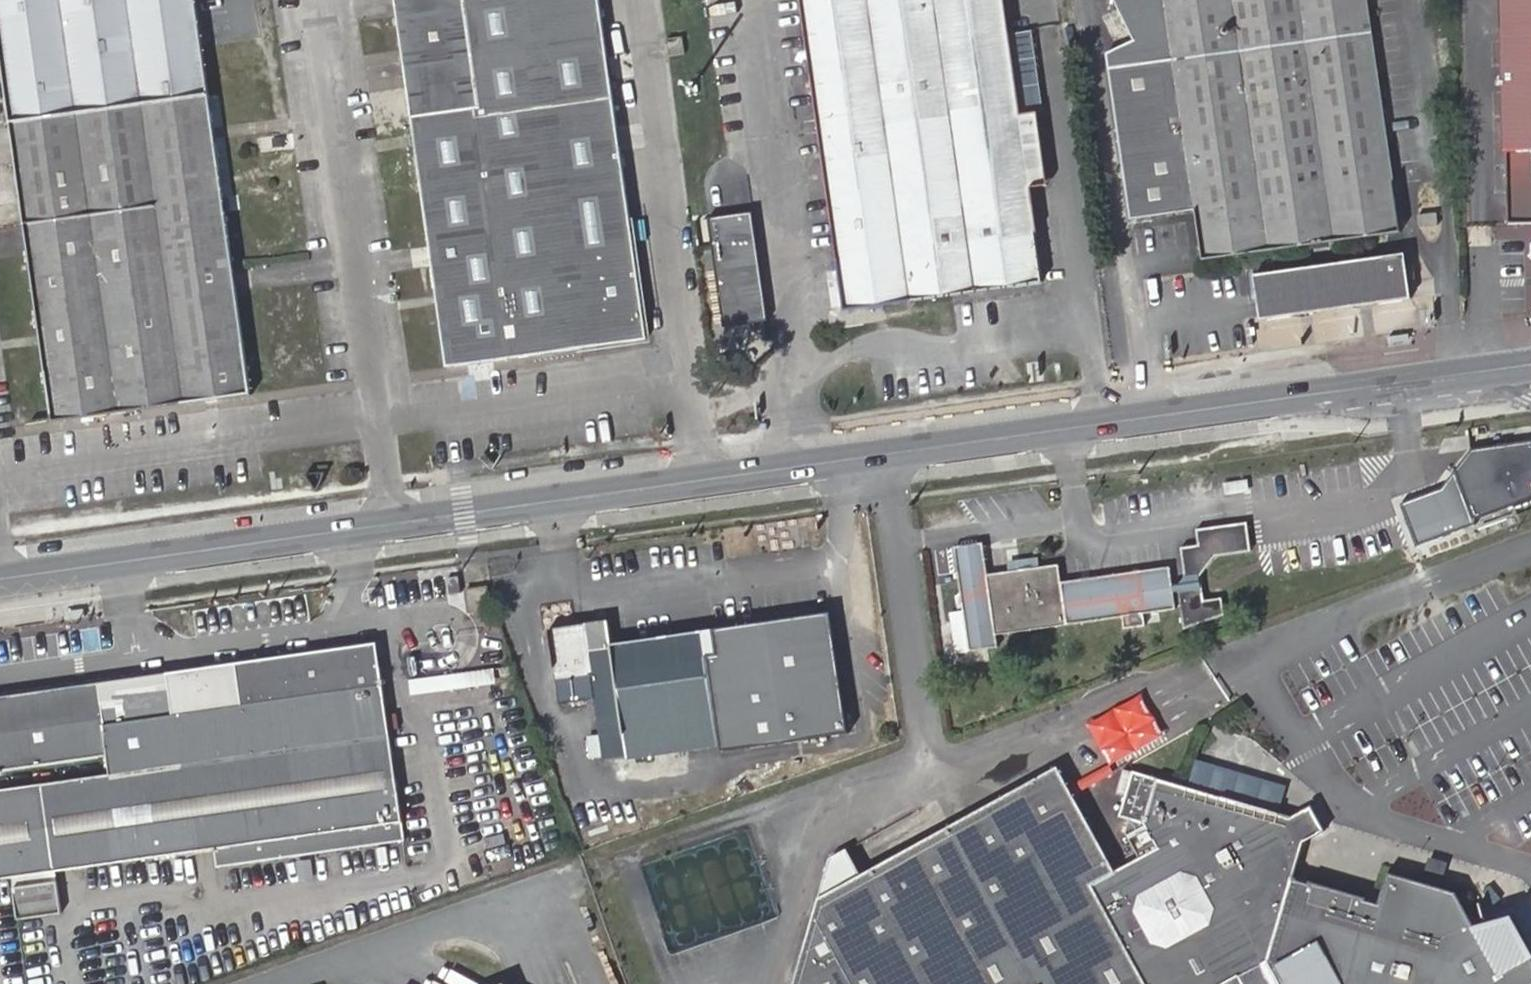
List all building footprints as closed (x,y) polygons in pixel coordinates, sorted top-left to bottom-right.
[(10,128),(208,99),(194,0),(0,0),(0,62),(10,128)] [(443,361),(645,334),(599,0),(395,0),(443,361)] [(901,0),(805,0),(847,309),(942,296),(901,0)] [(942,296),(1044,282),(1034,189),(1047,188),(1039,114),(1021,114),(1007,0),(901,0),(942,296)] [(1135,39),(1109,52),(1132,217),(1196,207),(1204,257),(1401,229),(1368,0),(1116,0),(1135,39)] [(1503,222),(1529,221),(1528,236),(1527,236),(1522,242),(1522,249),(1528,255),(1530,255),(1530,0),(1501,0),(1503,222)] [(668,39),(670,57),(685,55),(683,37),(668,39)] [(208,99),(10,128),(25,229),(157,211),(222,201),(208,99)] [(185,406),(251,398),(222,201),(157,211),(185,406)] [(1440,204),(1422,207),(1424,225),(1442,223),(1440,204)] [(752,210),(708,216),(723,325),(768,318),(752,210)] [(157,211),(25,229),(53,425),(185,406),(157,211)] [(1256,273),(1263,317),(1410,295),(1404,251),(1256,273)] [(1470,448),(1454,471),(1478,518),(1530,497),(1530,441),(1470,448)] [(1170,583),(1171,592),(1176,591),(1182,628),(1221,614),(1218,596),(1201,599),(1197,573),(1213,554),(1248,548),(1245,521),(1196,527),(1197,543),(1180,545),(1184,575),(1177,582),(1170,583)] [(1174,610),(1171,592),(1170,583),(1168,569),(1060,583),(1057,566),(987,575),(982,545),(953,549),(968,653),(997,648),(995,636),(1122,617),(1124,629),(1144,626),(1142,614),(1174,610)] [(466,592),(470,612),(488,608),(486,589),(466,592)] [(826,615),(712,631),(716,656),(705,657),(717,739),(718,745),(719,750),(843,732),(826,615)] [(606,622),(549,630),(555,679),(590,674),(603,762),(687,750),(686,743),(717,739),(705,657),(716,656),(712,631),(611,645),(606,622)] [(168,672),(0,697),(0,772),(107,756),(109,775),(0,792),(0,880),(214,850),(216,868),(403,841),(376,644),(236,663),(242,706),(230,708),(175,715),(169,672),(168,672)] [(236,663),(168,672),(169,672),(175,715),(230,708),(242,706),(236,663)] [(1087,725),(1111,764),(1163,736),(1140,696),(1087,725)] [(686,743),(687,750),(718,745),(717,739),(686,743)] [(792,983),(1530,983),(1530,958),(1520,938),(1508,917),(1470,926),(1454,895),(1386,875),(1377,906),(1364,903),(1365,899),(1308,882),(1307,886),(1289,881),(1301,842),(1320,832),(1308,808),(1289,818),(1275,814),(1283,788),(1197,762),(1189,790),(1123,770),(1115,795),(1124,797),(1118,818),(1144,826),(1156,848),(1113,872),(1056,767),(859,874),(846,849),(828,859),(792,983)] [(13,889),(17,920),(61,914),(56,883),(13,889)]
